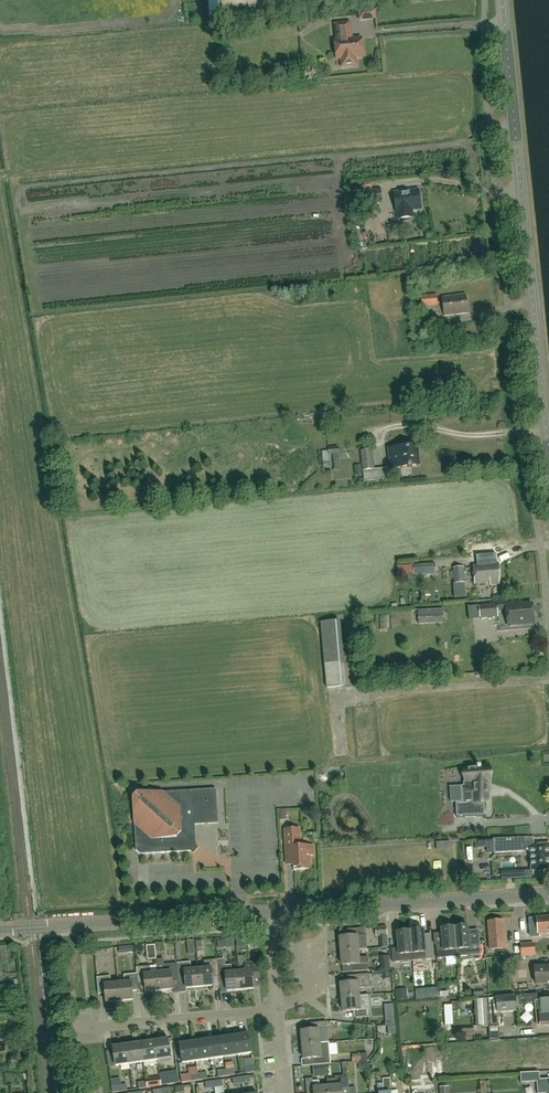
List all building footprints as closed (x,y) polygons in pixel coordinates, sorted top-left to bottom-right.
[(375,10),(359,12),(360,20),(375,18),(375,10)] [(349,23),(335,24),(337,41),(335,41),(336,59),(341,58),(342,67),(356,65),(355,57),(363,56),(361,39),(353,39),(350,37),(349,23)] [(293,74),(292,61),(278,62),(279,75),(293,74)] [(364,203),(382,201),(380,187),(363,190),(364,203)] [(397,212),(421,208),(418,190),(409,191),(394,193),(397,212)] [(422,307),(438,306),(436,294),(421,296),(422,307)] [(444,316),(468,313),(466,294),(442,297),(444,316)] [(392,468),(404,466),(418,465),(416,446),(390,449),(392,468)] [(322,452),(324,468),(328,467),(328,470),(332,469),(332,470),(341,469),(339,450),(322,452)] [(363,470),(364,477),(375,476),(374,469),(375,469),(373,450),(360,451),(363,470)] [(475,584),(490,582),(491,585),(499,584),(499,582),(500,582),(498,563),(473,565),(475,584)] [(420,565),(413,565),(414,575),(436,574),(435,566),(420,567),(420,565)] [(466,583),(465,571),(464,567),(453,568),(453,571),(445,571),(446,584),(454,584),(465,583),(466,583)] [(498,617),(497,610),(497,603),(479,605),(479,607),(480,617),(480,619),(498,617)] [(523,603),(506,605),(506,610),(508,626),(534,623),(534,614),(536,613),(535,608),(533,607),(532,604),(523,605),(523,603)] [(419,624),(444,623),(443,608),(418,610),(419,624)] [(461,786),(462,802),(456,802),(456,817),(457,817),(485,816),(484,802),(487,802),(487,798),(486,783),(489,784),(488,765),(466,769),(467,781),(463,781),(463,786),(461,786)] [(216,789),(189,791),(138,794),(133,799),(136,850),(140,854),(191,851),(196,845),(195,825),(218,823),(216,789)] [(294,865),(294,870),(310,869),(310,855),(314,855),(313,846),(300,847),(299,829),(284,829),(287,865),(294,865)] [(531,871),(548,870),(548,844),(548,845),(534,845),(533,838),(533,837),(493,840),(494,840),(494,853),(495,853),(523,851),(523,852),(524,852),(524,851),(524,850),(530,849),(532,870),(531,870),(531,871)] [(528,918),(530,937),(532,937),(540,936),(540,933),(548,932),(548,917),(530,918),(528,918)] [(503,920),(488,922),(490,950),(506,949),(503,920)] [(468,926),(455,927),(457,950),(457,957),(470,956),(477,955),(481,955),(480,941),(476,941),(469,942),(468,930),(468,926)] [(443,944),(436,945),(437,958),(450,957),(457,957),(457,950),(455,927),(441,928),(443,944)] [(366,935),(365,928),(349,929),(350,936),(340,937),(341,951),(358,949),(367,949),(367,941),(366,935)] [(410,931),(413,961),(433,959),(432,945),(425,946),(424,930),(410,931)] [(413,961),(410,931),(397,932),(398,948),(392,948),(393,962),(413,961)] [(237,947),(249,945),(248,936),(236,937),(237,947)] [(521,957),(535,956),(534,943),(520,944),(521,957)] [(358,949),(341,951),(342,965),(352,965),(353,971),(369,970),(368,963),(368,957),(359,958),(358,949)] [(240,989),(238,972),(232,972),(231,965),(225,965),(224,958),(217,959),(219,976),(220,983),(226,982),(227,991),(240,989)] [(178,980),(177,963),(163,964),(163,959),(157,960),(157,966),(159,991),(173,989),(172,980),(178,980)] [(219,976),(217,959),(204,960),(205,968),(198,969),(199,987),(213,986),(212,976),(219,976)] [(199,987),(198,969),(191,969),(190,961),(177,963),(178,980),(185,979),(186,988),(199,987)] [(240,989),(252,988),(254,988),(253,979),(260,978),(258,963),(245,964),(245,971),(238,972),(240,989)] [(157,966),(150,966),(150,965),(136,967),(137,973),(138,983),(145,983),(146,992),(159,991),(157,966)] [(548,985),(548,965),(535,966),(536,984),(548,983),(548,985)] [(138,983),(137,973),(124,974),(124,982),(117,983),(119,1001),(133,999),(132,990),(139,990),(138,983)] [(358,988),(367,987),(367,981),(370,980),(369,974),(353,975),(354,982),(341,983),(342,997),(359,996),(358,988)] [(119,1001),(117,983),(111,983),(110,976),(97,977),(98,994),(106,993),(107,1002),(119,1001)] [(498,1013),(517,1011),(515,995),(496,997),(496,998),(489,998),(475,999),(476,1027),(499,1025),(498,1013)] [(360,1004),(359,996),(342,997),(343,1011),(353,1010),(354,1018),(370,1016),(369,1009),(368,1003),(360,1004)] [(536,1013),(537,1025),(540,1025),(540,1026),(548,1025),(548,999),(538,1000),(539,1012),(536,1013)] [(301,1030),(302,1045),(329,1042),(320,1043),(318,1029),(327,1028),(326,1021),(310,1023),(311,1029),(301,1030)] [(238,1055),(252,1052),(249,1033),(235,1035),(238,1055)] [(238,1055),(235,1035),(221,1037),(224,1057),(238,1055)] [(224,1057),(221,1037),(207,1039),(210,1059),(224,1057)] [(157,1060),(172,1058),(169,1038),(155,1041),(157,1060)] [(210,1059),(207,1039),(193,1041),(196,1061),(210,1059)] [(157,1060),(155,1041),(141,1043),(143,1062),(157,1060)] [(196,1061),(193,1041),(178,1044),(182,1063),(196,1061)] [(314,1065),(330,1063),(331,1063),(329,1042),(302,1045),(304,1059),(314,1058),(314,1065)] [(143,1062),(141,1043),(127,1045),(129,1064),(143,1062)] [(488,1044),(489,1052),(497,1051),(496,1043),(488,1044)] [(129,1064),(127,1045),(112,1047),(115,1066),(129,1064)] [(335,1085),(327,1086),(328,1092),(342,1092),(348,1092),(348,1088),(349,1088),(348,1075),(347,1071),(347,1062),(342,1063),(343,1076),(341,1076),(334,1077),(335,1085)] [(523,1073),(522,1066),(516,1066),(516,1074),(520,1074),(521,1083),(537,1081),(538,1092),(544,1092),(546,1092),(548,1092),(548,1078),(540,1079),(539,1071),(523,1073)] [(227,1076),(235,1075),(234,1068),(226,1069),(227,1076)] [(199,1080),(208,1079),(207,1072),(198,1073),(199,1080)] [(199,1080),(198,1073),(190,1074),(181,1075),(182,1083),(199,1080)] [(242,1084),(251,1082),(250,1075),(241,1077),(242,1084)] [(242,1084),(241,1077),(232,1078),(233,1085),(242,1084)] [(327,1086),(314,1087),(313,1078),(305,1079),(306,1092),(328,1092),(327,1086)] [(390,1078),(382,1078),(384,1092),(378,1092),(391,1092),(390,1078)] [(214,1088),(223,1086),(222,1080),(213,1081),(214,1088)] [(112,1092),(119,1092),(128,1090),(127,1084),(118,1085),(111,1086),(112,1092)]
